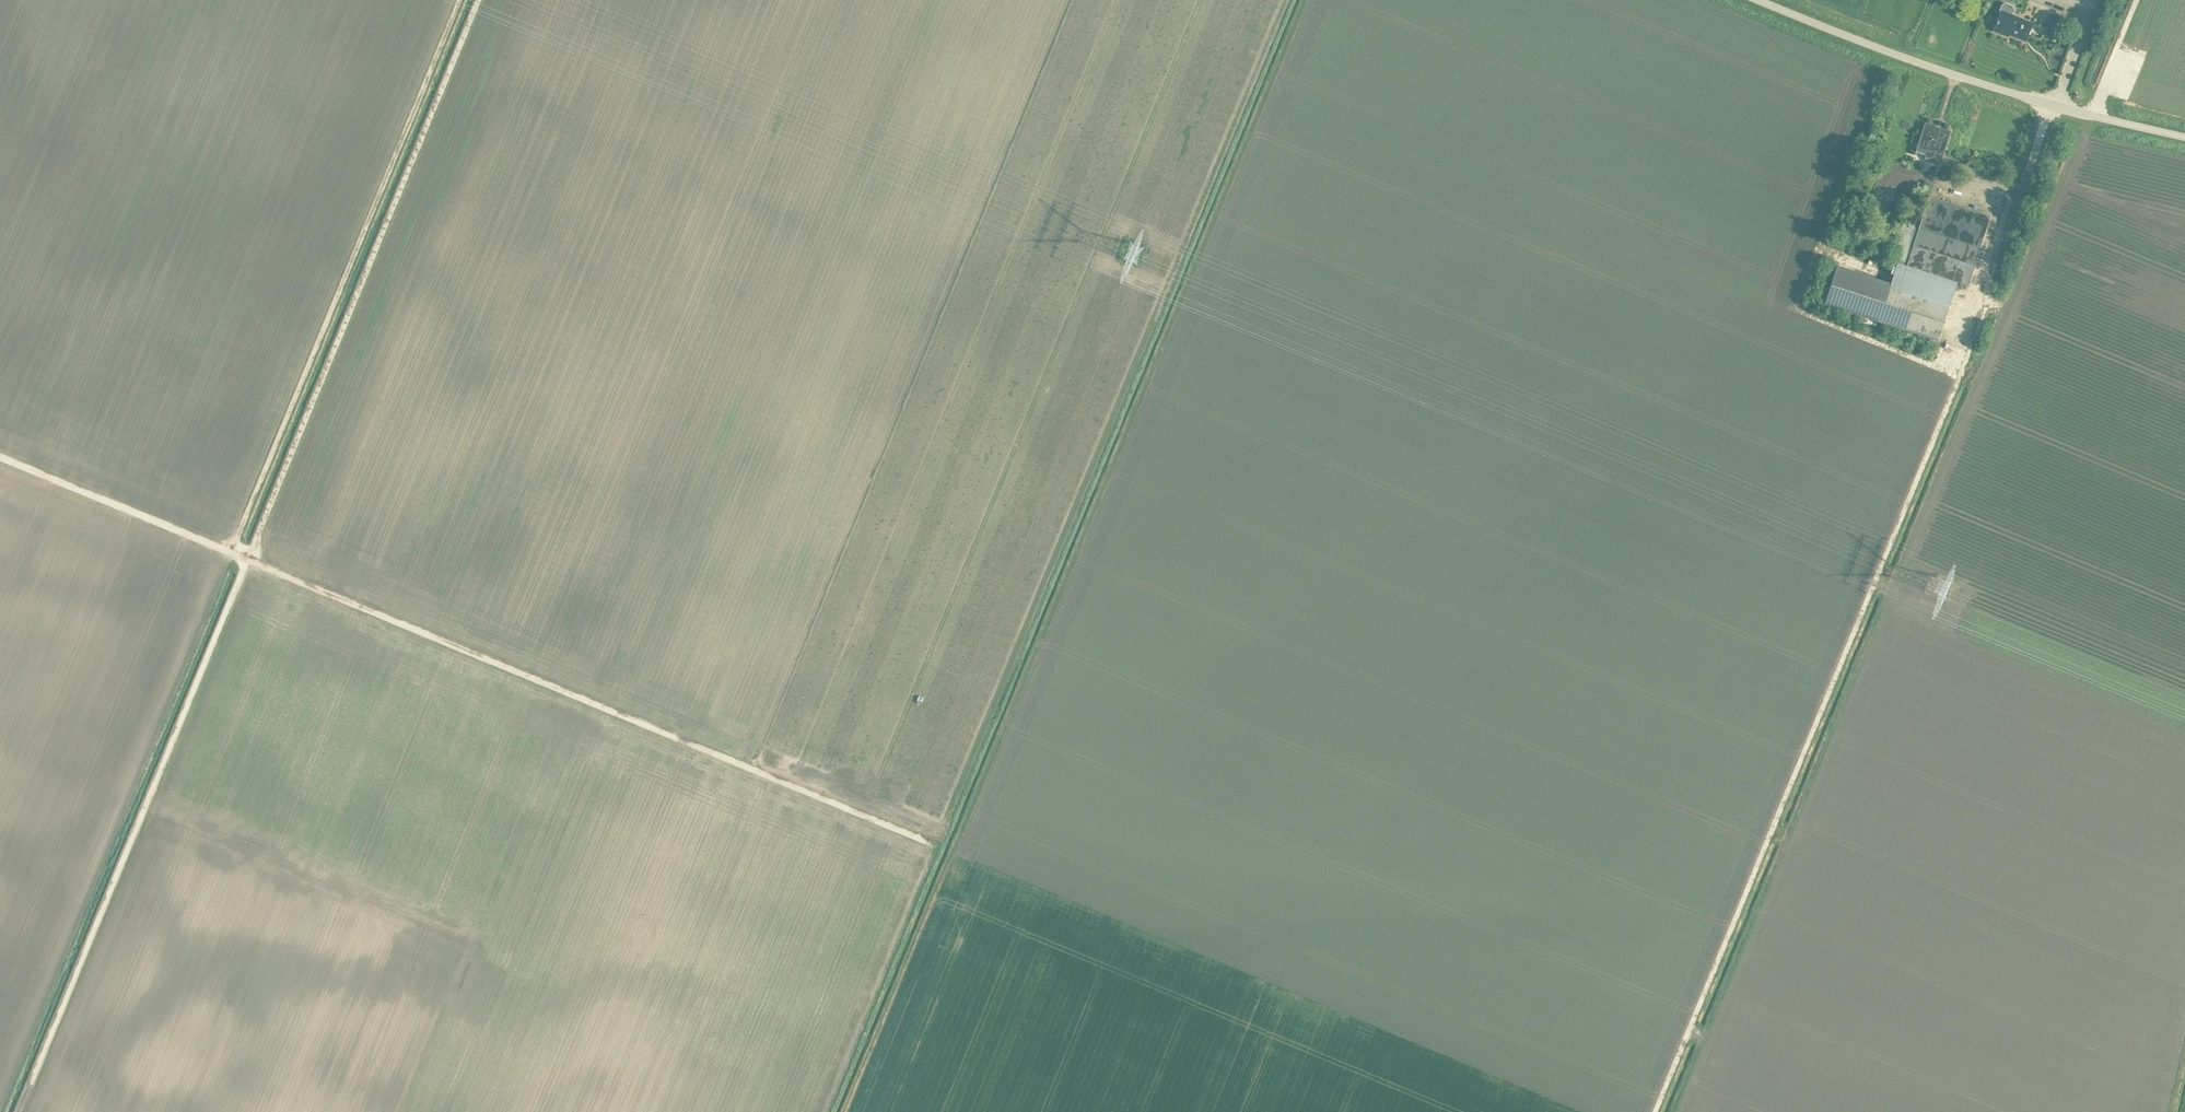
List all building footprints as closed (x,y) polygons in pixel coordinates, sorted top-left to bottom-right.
[(2025,40),(2032,23),(2002,10),(1997,20),(1996,23),(1994,30),(2003,34),(2004,31),(2025,40)] [(2054,30),(2052,36),(2058,38),(2066,19),(2054,14),(2048,27),(2054,30)] [(1940,163),(1950,131),(1924,122),(1917,146),(1929,150),(1926,159),(1940,163)] [(1929,195),(1918,230),(1979,250),(1990,215),(1929,195)] [(1979,250),(1918,230),(1907,264),(1968,284),(1979,250)] [(1877,320),(1889,282),(1837,265),(1825,303),(1877,320)] [(1891,283),(1879,321),(1938,340),(1950,302),(1891,283)]
